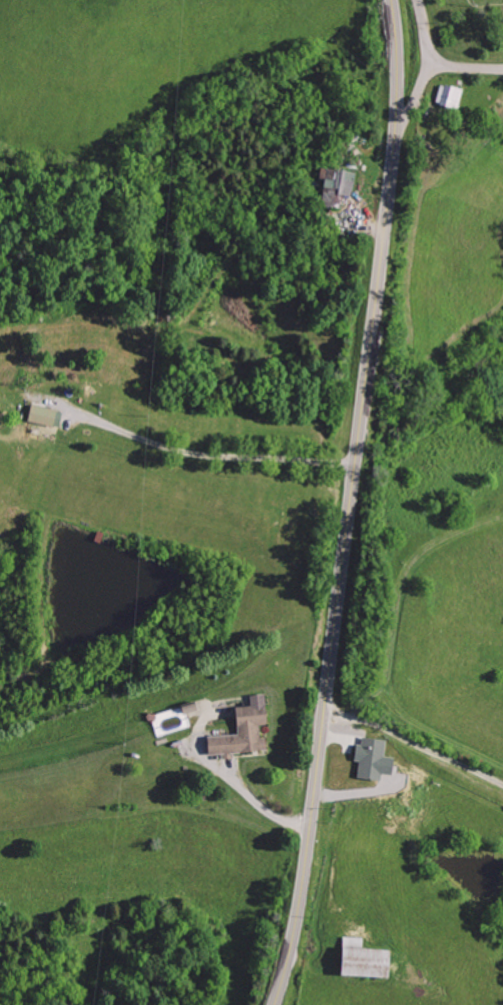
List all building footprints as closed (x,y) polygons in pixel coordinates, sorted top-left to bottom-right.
[(461,90),(438,84),(433,105),(456,110),(461,90)] [(354,173),(318,167),(316,178),(322,179),(320,194),(325,195),(324,204),(339,206),(341,195),(350,197),(354,173)] [(25,421),(57,428),(60,411),(28,404),(25,421)] [(203,738),(205,755),(218,754),(219,760),(231,758),(231,753),(263,750),(262,737),(257,738),(256,726),(265,725),(262,695),(247,696),(248,706),(231,708),(233,735),(203,738)] [(389,758),(380,756),(382,741),(360,738),(359,747),(353,746),(351,760),(357,761),(354,778),(376,781),(377,774),(386,775),(389,758)] [(333,977),(380,978),(381,950),(334,948),(333,977)]
